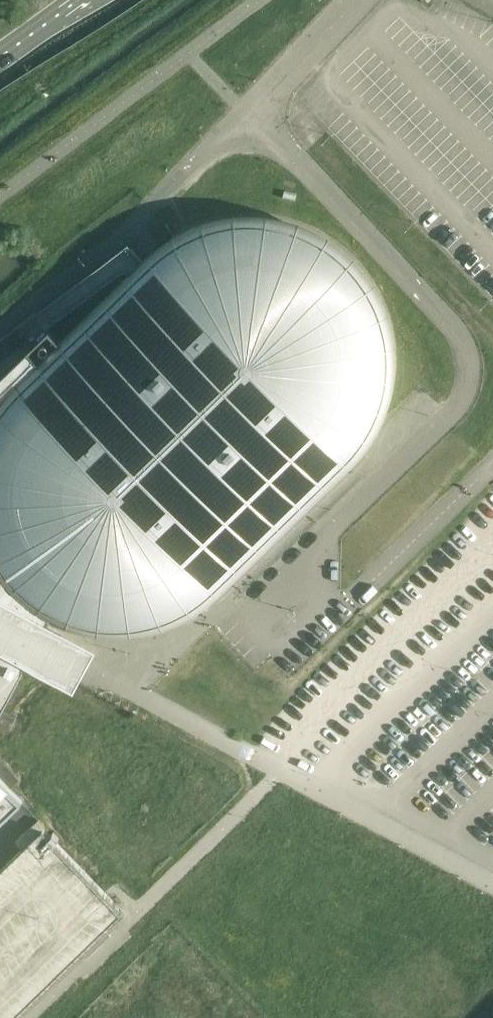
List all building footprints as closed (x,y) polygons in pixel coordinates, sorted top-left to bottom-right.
[(37,313),(36,312),(0,340),(0,713),(23,671),(25,667),(24,667),(30,656),(45,664),(49,658),(49,659),(51,659),(53,659),(54,659),(56,659),(58,658),(59,657),(61,656),(62,655),(62,653),(63,652),(63,650),(63,648),(62,646),(62,645),(61,643),(59,642),(58,641),(61,635),(46,627),(50,619),(55,622),(60,624),(66,626),(71,628),(76,630),(81,631),(86,632),(97,634),(102,635),(108,635),(118,635),(128,635),(139,634),(145,633),(150,632),(155,630),(160,629),(165,627),(175,624),(184,619),(188,617),(193,614),(198,611),(202,609),(206,605),(211,602),(219,595),(354,463),(361,456),(364,452),(368,448),(371,442),(375,437),(377,432),(380,428),(383,422),(385,417),(387,412),(389,406),(391,400),(392,394),(394,389),(395,382),(396,376),(396,370),(396,363),(396,356),(396,351),(396,344),(395,337),(393,329),(392,323),(390,316),(387,309),(385,303),(382,297),(379,291),(376,284),(372,278),(368,273),(364,267),(359,262),(355,257),(351,253),(346,249),(341,244),(335,240),(329,236),(324,233),(318,230),(313,227),(303,223),(297,221),(288,217),(282,216),(277,215),(271,214),(266,213),(259,213),(254,212),(248,212),(242,213),(236,213),(230,214),(225,214),(219,215),(214,217),(208,218),(202,220),(196,222),(191,224),(182,228),(177,231),(172,234),(168,236),(164,239),(158,243),(155,245),(149,250),(141,259),(134,265),(58,339),(49,329),(37,313)] [(23,800),(0,777),(0,822),(23,800)] [(125,913),(56,842),(59,839),(53,833),(50,836),(43,829),(0,870),(0,1017),(17,1017),(125,913)]
